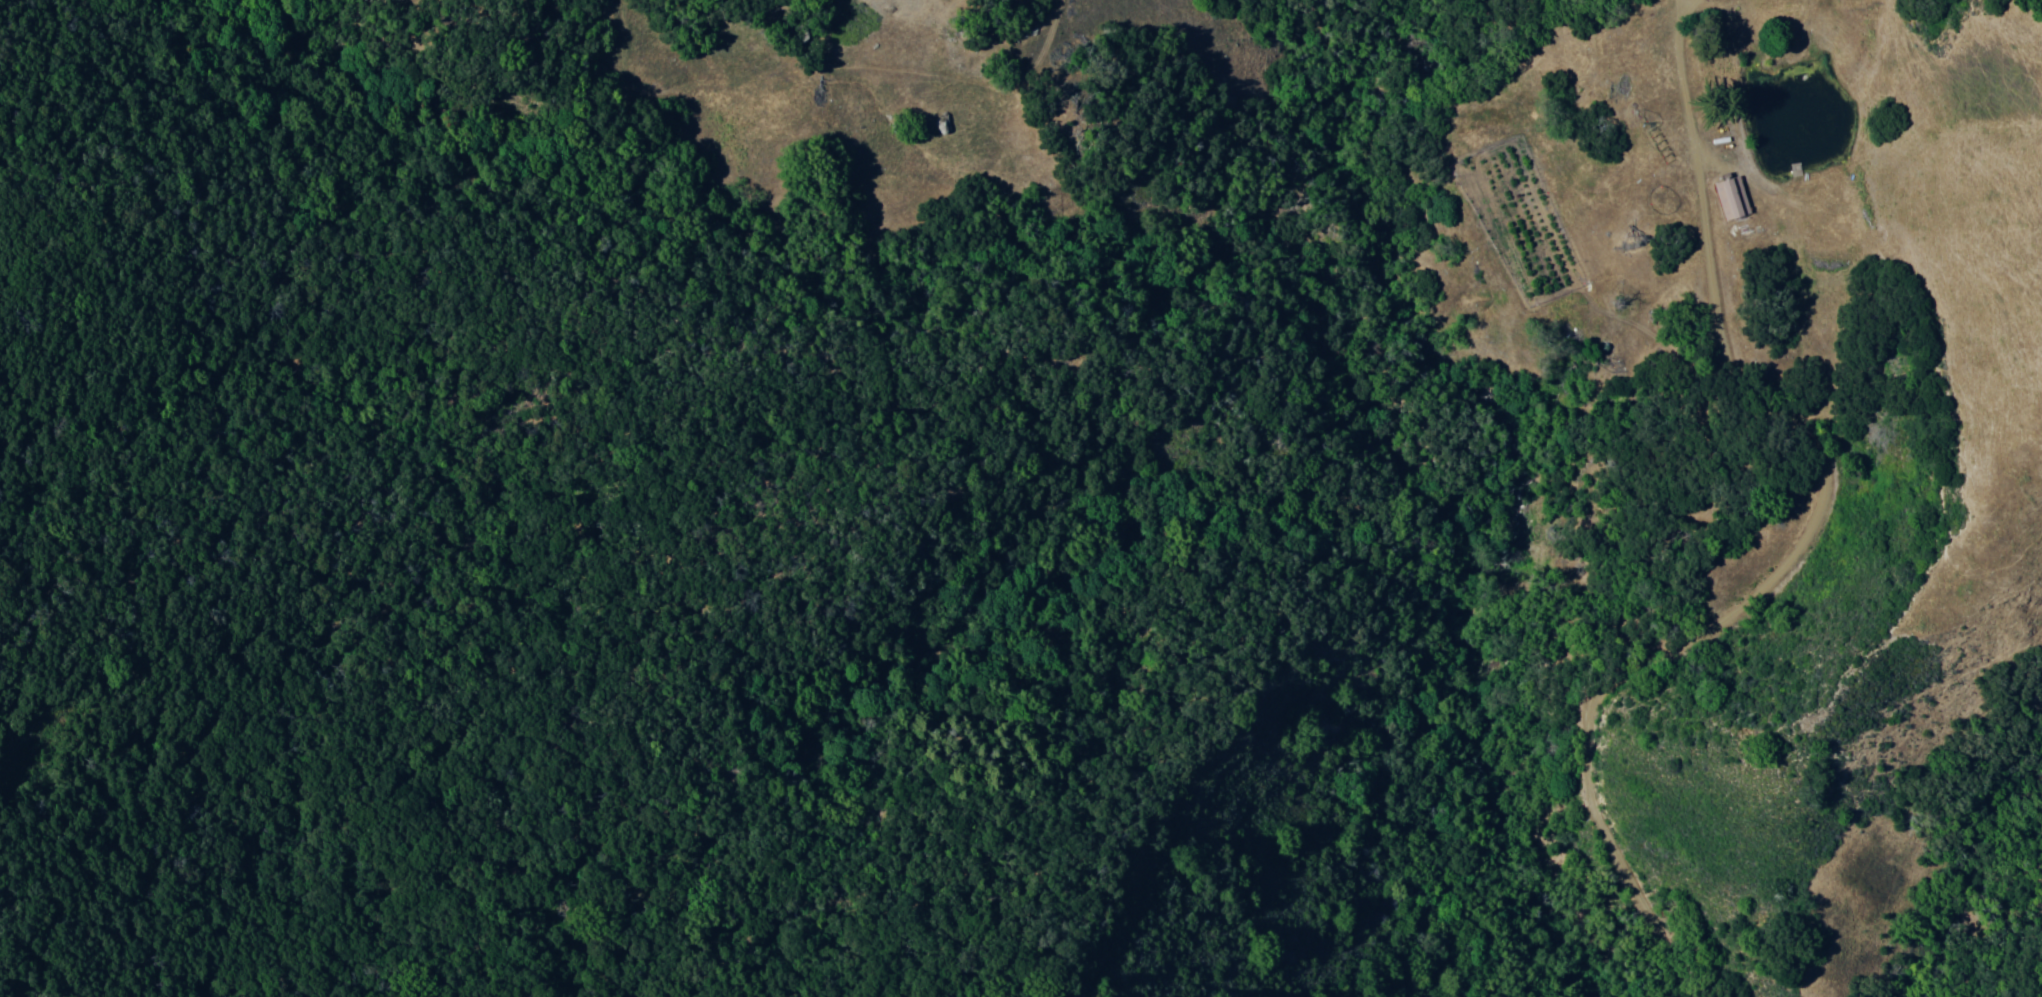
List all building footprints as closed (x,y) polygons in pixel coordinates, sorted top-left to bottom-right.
[(1726,180),(1715,184),(1728,224),(1757,214),(1743,175),(1737,177),(1735,170),(1724,174),(1726,180)]
